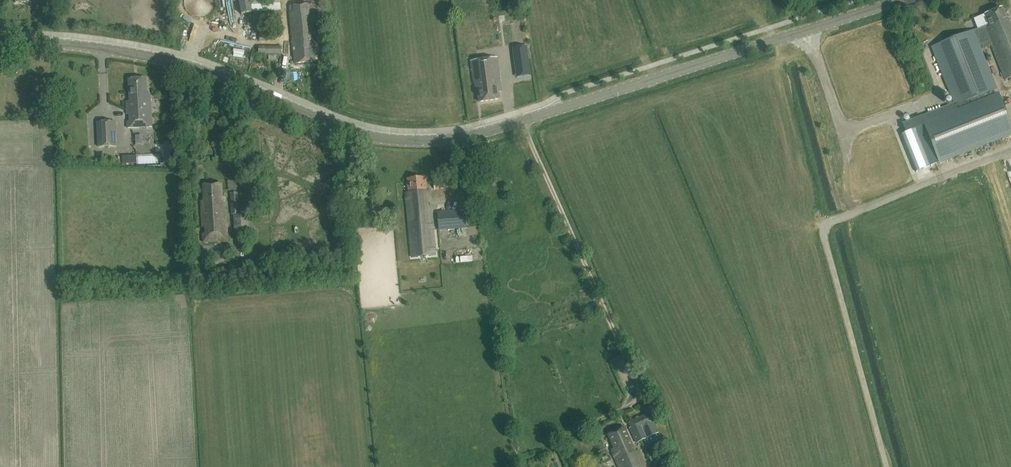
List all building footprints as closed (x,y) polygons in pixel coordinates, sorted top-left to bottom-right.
[(242,15),(252,13),(253,24),(282,22),(281,10),(280,0),(239,0),(242,15)] [(314,54),(317,54),(316,43),(313,44),(312,38),(315,37),(312,4),(289,7),(295,64),(315,62),(314,54)] [(997,89),(981,49),(992,45),(1006,80),(1010,78),(1010,28),(1003,7),(985,15),(989,25),(984,26),(984,27),(973,31),(932,47),(955,106),(960,104),(992,91),(997,89)] [(259,55),(282,55),(282,46),(259,46),(259,55)] [(499,92),(502,91),(497,58),(471,61),(474,83),(475,83),(476,89),(478,89),(479,103),(500,100),(499,92)] [(522,62),(515,63),(517,77),(531,75),(530,70),(529,61),(522,62)] [(128,128),(152,127),(150,94),(147,94),(146,79),(129,79),(130,102),(126,102),(127,116),(130,116),(130,122),(127,122),(128,128)] [(924,125),(939,162),(1010,134),(1010,126),(999,95),(995,97),(992,91),(960,104),(962,110),(924,125)] [(97,121),(98,147),(117,146),(116,121),(97,121)] [(412,258),(435,256),(431,206),(427,206),(427,200),(430,200),(430,191),(426,191),(425,178),(408,180),(409,193),(406,193),(412,258)] [(203,243),(227,242),(225,197),(222,198),(222,184),(203,185),(204,204),(201,204),(203,228),(205,228),(206,234),(203,234),(203,243)] [(232,215),(240,214),(238,193),(230,193),(232,215)] [(439,230),(466,228),(465,211),(438,213),(439,230)] [(234,236),(250,235),(249,215),(233,216),(234,236)] [(210,266),(229,264),(228,253),(209,255),(210,266)] [(629,386),(637,382),(630,368),(622,372),(629,386)] [(658,433),(653,423),(649,414),(629,423),(631,428),(630,429),(637,443),(658,433)] [(639,451),(635,452),(624,428),(608,435),(615,449),(611,450),(619,466),(646,466),(639,451)] [(653,466),(664,463),(662,457),(650,460),(653,466)]
